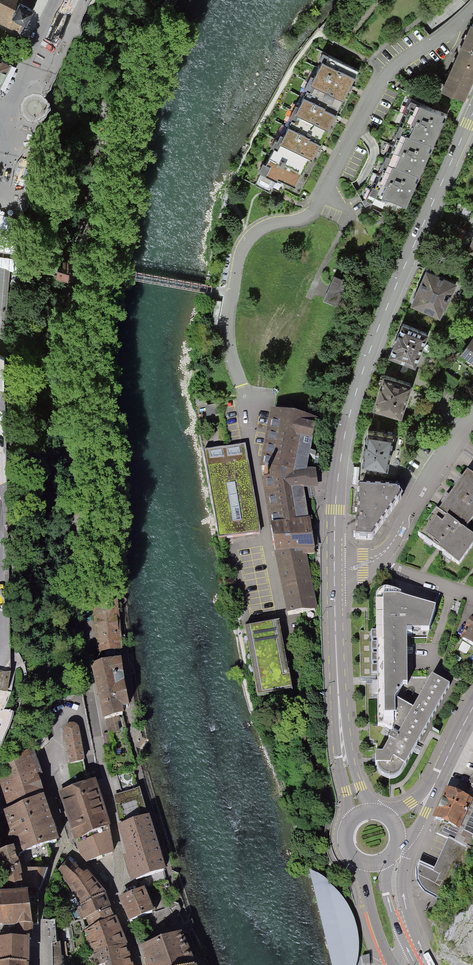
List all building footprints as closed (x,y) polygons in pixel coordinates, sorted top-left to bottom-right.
[(21,32),(30,11),(36,0),(0,0),(0,22),(21,32)] [(470,24),(441,91),(464,101),(470,88),(472,81),(472,25),(470,24)] [(259,170),(294,188),(353,73),(318,55),(259,170)] [(1,86),(13,63),(0,57),(0,86),(1,86)] [(406,203),(443,114),(413,102),(375,190),(406,203)] [(48,117),(49,105),(33,103),(32,115),(48,117)] [(70,265),(59,263),(57,277),(68,278),(70,265)] [(410,304),(438,317),(454,283),(425,270),(410,304)] [(350,284),(333,277),(322,303),(339,310),(350,284)] [(386,350),(415,363),(428,335),(399,321),(386,350)] [(472,366),(472,339),(460,357),(472,366)] [(372,405),(398,415),(409,385),(383,375),(372,405)] [(313,472),(291,476),(301,419),(270,413),(258,472),(258,475),(267,528),(269,536),(273,560),(282,614),(314,609),(304,553),(316,552),(310,520),(300,522),(295,493),(316,489),(315,481),(313,472)] [(361,460),(385,464),(390,435),(366,431),(361,460)] [(245,444),(205,450),(219,538),(261,532),(245,444)] [(467,472),(447,500),(421,538),(443,552),(461,565),(472,547),(472,537),(463,530),(472,516),(472,476),(467,472)] [(356,491),(353,536),(368,537),(384,515),(401,492),(356,491)] [(380,592),(377,598),(379,727),(384,726),(390,730),(393,730),(393,732),(399,735),(397,739),(393,736),(382,754),(375,755),(376,765),(378,765),(378,770),(380,773),(384,776),(389,778),(394,778),(397,777),(401,774),(405,766),(415,749),(449,688),(432,676),(414,710),(395,700),(404,685),(407,685),(407,652),(407,635),(419,635),(421,633),(420,630),(429,630),(436,608),(402,597),(401,594),(384,590),(380,592)] [(115,596),(93,599),(100,652),(121,648),(115,596)] [(471,620),(465,629),(467,630),(461,639),(472,646),(472,622),(471,620)] [(242,628),(254,696),(284,691),(272,623),(242,628)] [(97,688),(125,681),(120,655),(91,661),(97,688)] [(125,681),(97,688),(103,717),(105,717),(116,714),(124,712),(122,706),(130,704),(125,681)] [(120,730),(116,714),(105,717),(109,733),(111,732),(120,730)] [(67,751),(69,763),(84,759),(79,727),(76,723),(70,723),(66,725),(64,730),(67,751)] [(109,733),(103,734),(105,746),(114,745),(111,732),(109,733)] [(0,770),(0,784),(7,810),(44,796),(38,778),(43,776),(34,747),(0,770)] [(137,787),(133,770),(117,775),(121,792),(137,787)] [(96,777),(59,788),(75,841),(111,831),(96,777)] [(137,787),(121,792),(114,794),(120,821),(120,822),(147,814),(139,787),(137,787)] [(432,817),(459,829),(472,800),(472,799),(447,787),(432,817)] [(44,796),(7,810),(2,812),(14,846),(17,855),(58,841),(44,796)] [(147,814),(120,822),(117,823),(118,825),(121,836),(126,850),(126,853),(123,854),(125,863),(129,875),(131,879),(167,868),(149,813),(147,814)] [(111,831),(75,841),(82,863),(118,852),(111,831)] [(460,866),(468,847),(448,838),(434,868),(430,867),(419,862),(415,874),(418,884),(426,893),(436,898),(438,897),(441,898),(457,865),(460,866)] [(17,855),(14,846),(0,851),(0,864),(2,869),(2,874),(3,885),(4,889),(25,889),(21,868),(17,855)] [(68,860),(58,871),(80,906),(77,908),(84,929),(94,964),(132,964),(126,946),(114,915),(106,892),(87,870),(83,873),(68,860)] [(48,868),(21,868),(25,889),(37,887),(48,868)] [(332,964),(362,964),(362,956),(358,957),(359,936),(355,919),(349,906),(339,893),(329,881),(318,873),(309,868),(332,964)] [(144,886),(119,896),(124,908),(125,912),(129,920),(153,911),(144,886)] [(2,923),(3,926),(16,924),(17,934),(17,935),(31,936),(31,934),(33,923),(25,889),(4,889),(0,889),(0,924),(2,923)] [(185,932),(141,946),(147,964),(196,964),(185,932)] [(31,936),(17,935),(0,936),(0,964),(29,964),(31,936)] [(362,964),(370,964),(369,954),(361,955),(362,956),(362,964)]
